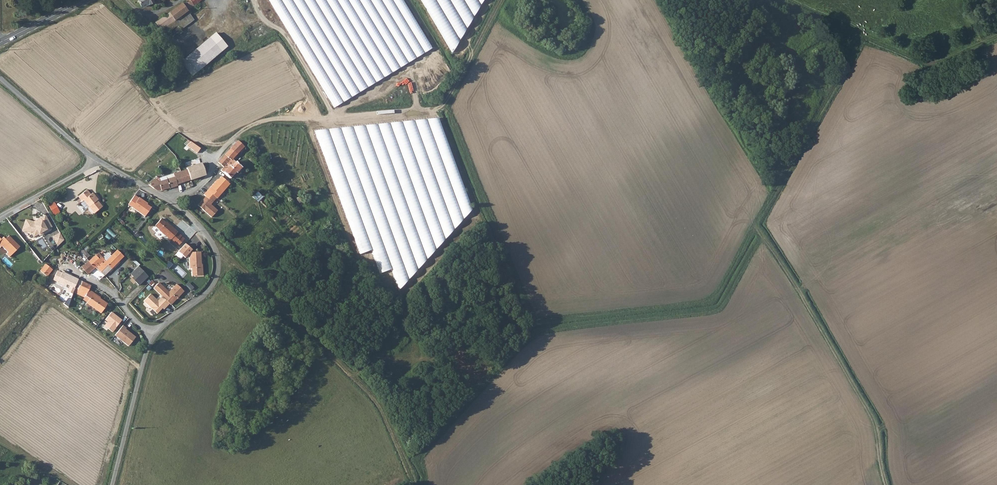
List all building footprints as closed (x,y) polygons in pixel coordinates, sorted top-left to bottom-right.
[(194,4),(191,0),(186,0),(181,3),(182,4),(186,10),(194,4)] [(403,0),(270,0),(334,107),(432,49),(403,0)] [(452,53),(483,0),(420,0),(452,53)] [(169,13),(174,21),(187,11),(186,10),(182,4),(169,13)] [(177,25),(174,21),(169,13),(163,16),(172,29),(177,25)] [(166,33),(172,29),(163,16),(155,22),(163,35),(166,33)] [(172,29),(166,33),(173,45),(186,37),(184,35),(197,26),(191,16),(177,25),(172,29)] [(217,40),(188,62),(198,77),(229,54),(217,40)] [(188,62),(184,65),(174,51),(170,54),(191,82),(198,77),(188,62)] [(439,118),(314,130),(360,253),(371,250),(379,272),(390,269),(399,289),(471,208),(439,118)] [(242,147),(239,143),(237,141),(231,147),(237,153),(242,147)] [(191,142),(188,146),(198,153),(201,149),(191,142)] [(232,160),(237,153),(231,147),(217,162),(223,167),(220,170),(230,179),(241,169),(232,160)] [(185,164),(186,168),(201,163),(200,160),(185,164)] [(186,168),(187,172),(189,179),(191,181),(205,176),(201,163),(186,168)] [(191,181),(189,179),(187,172),(160,180),(157,178),(149,185),(158,191),(169,188),(170,189),(177,187),(176,186),(188,182),(189,185),(192,184),(191,181)] [(209,205),(228,184),(220,177),(215,182),(214,182),(202,195),(204,196),(196,205),(210,217),(216,211),(209,205)] [(91,194),(89,191),(91,190),(89,186),(86,187),(83,182),(74,187),(77,193),(79,192),(83,199),(87,206),(96,201),(92,194),(91,194)] [(259,202),(264,197),(261,193),(256,198),(259,202)] [(139,212),(145,202),(144,202),(145,201),(139,197),(138,197),(135,194),(128,204),(139,212)] [(144,216),(151,207),(145,202),(139,212),(144,216)] [(50,205),(55,215),(60,213),(56,203),(50,205)] [(37,223),(36,221),(45,215),(33,221),(25,219),(22,230),(24,231),(27,221),(33,223),(34,224),(37,223)] [(33,223),(27,221),(24,231),(32,232),(34,236),(39,233),(39,234),(41,234),(44,232),(44,230),(51,226),(45,215),(36,221),(37,223),(34,224),(33,223)] [(159,230),(175,243),(181,236),(177,232),(166,222),(161,219),(155,226),(159,229),(159,230)] [(64,240),(60,233),(53,237),(58,246),(64,240)] [(10,257),(20,247),(10,236),(6,239),(4,237),(2,239),(0,237),(0,247),(1,248),(2,246),(8,252),(7,254),(10,257)] [(184,238),(181,236),(175,243),(178,246),(184,238)] [(190,250),(192,248),(185,243),(178,251),(185,257),(187,255),(190,257),(191,268),(192,268),(193,275),(204,275),(202,264),(200,262),(200,260),(201,260),(201,251),(191,251),(190,250)] [(94,268),(95,268),(101,263),(100,262),(103,260),(98,254),(88,261),(94,268)] [(120,267),(123,264),(115,255),(98,270),(104,277),(118,264),(120,267)] [(3,260),(10,267),(13,264),(6,257),(3,260)] [(94,268),(88,261),(80,269),(82,271),(84,270),(87,274),(94,268)] [(40,271),(47,276),(52,269),(47,265),(46,264),(40,271)] [(130,274),(140,285),(149,277),(140,266),(130,274)] [(78,290),(82,282),(62,272),(57,283),(65,287),(66,284),(75,289),(78,290)] [(75,289),(74,292),(84,297),(85,294),(86,294),(90,286),(82,282),(78,290),(75,289)] [(169,292),(159,282),(154,288),(171,305),(185,291),(177,284),(169,292)] [(89,300),(104,307),(108,300),(92,293),(89,300)] [(87,303),(103,310),(104,307),(89,300),(87,303)] [(112,312),(106,320),(108,322),(105,326),(113,333),(123,320),(112,312)] [(113,340),(121,345),(123,342),(130,347),(137,337),(129,331),(134,323),(128,319),(113,340)]
